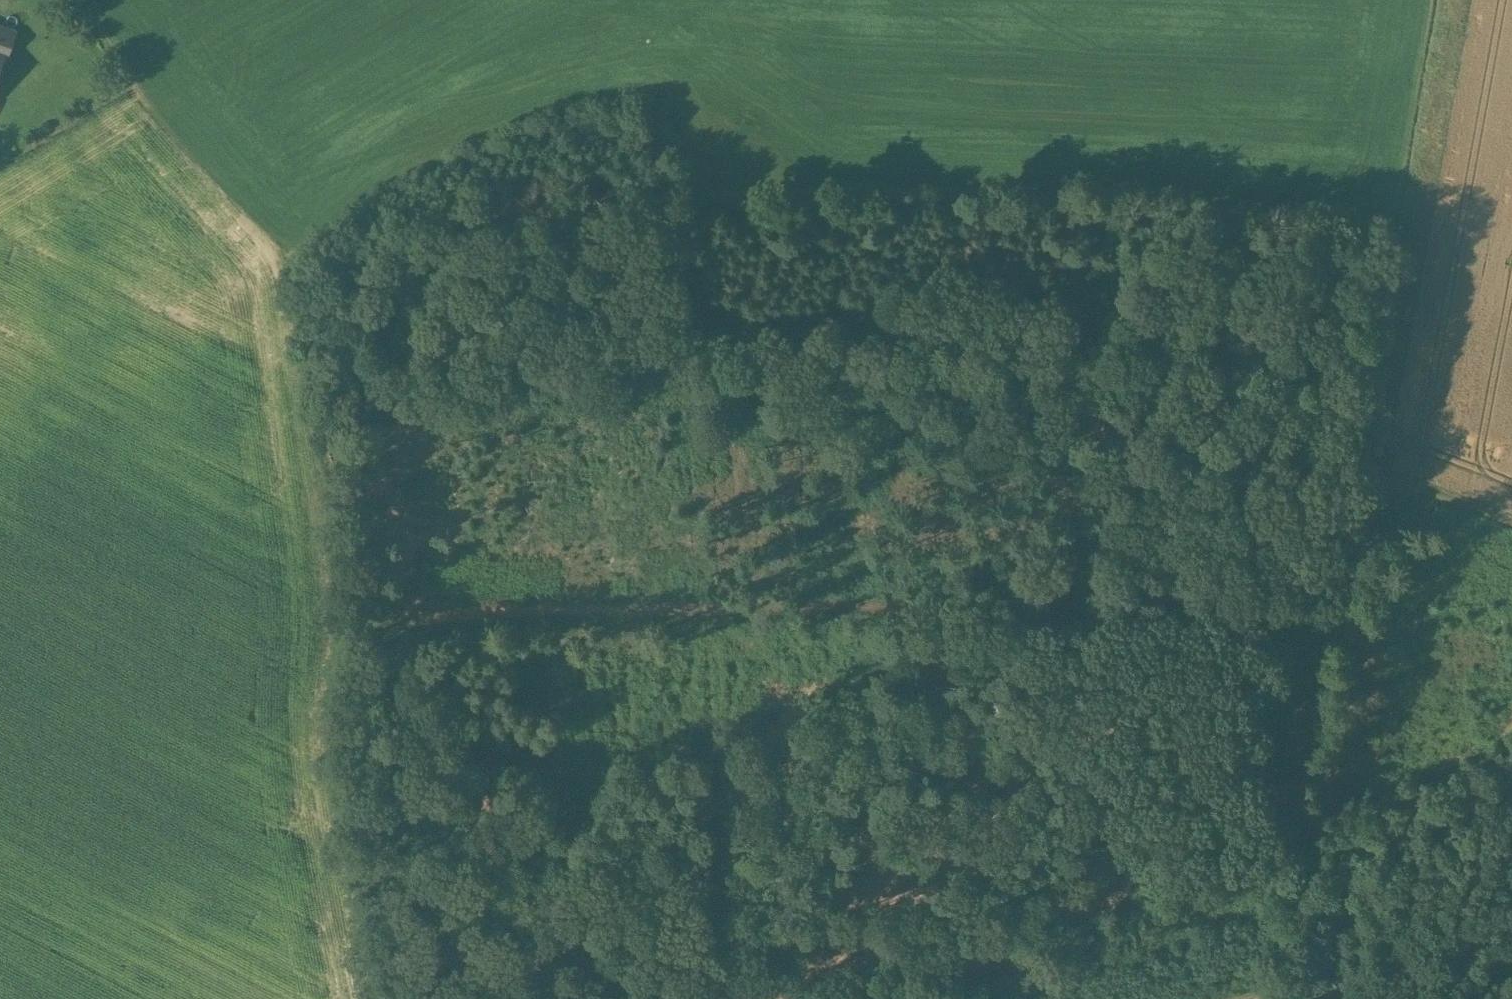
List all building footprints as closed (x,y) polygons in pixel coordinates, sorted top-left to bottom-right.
[(0,26),(0,52),(2,52),(5,53),(13,30),(0,26)]
